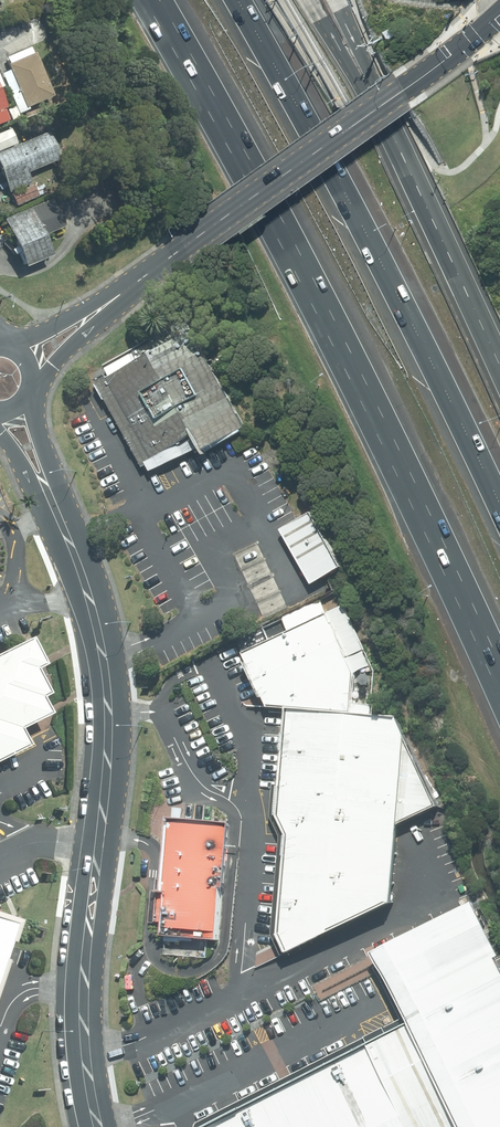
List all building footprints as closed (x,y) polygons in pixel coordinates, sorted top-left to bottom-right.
[(51,97),(31,48),(2,60),(22,109),(51,97)] [(11,120),(0,95),(0,126),(11,120)] [(58,161),(47,134),(0,153),(0,178),(6,193),(32,184),(29,174),(58,161)] [(22,270),(50,257),(43,236),(62,229),(50,200),(2,219),(22,270)] [(249,425),(197,327),(103,376),(151,472),(249,425)] [(343,568),(311,513),(300,520),(281,530),(313,585),(343,568)] [(287,707),(373,714),(375,671),(344,606),(244,654),(269,705),(287,707)] [(23,746),(14,729),(43,714),(35,698),(42,695),(29,669),(38,665),(26,641),(0,653),(0,757),(23,746)] [(407,738),(398,717),(363,715),(288,710),(284,763),(279,816),(289,836),(279,935),(288,953),(393,904),(400,825),(438,807),(407,738)] [(220,939),(229,828),(166,822),(156,933),(166,934),(209,938),(220,939)] [(463,1126),(499,1126),(499,964),(498,960),(499,959),(499,952),(475,904),(377,955),(412,1026),(463,1126)] [(11,925),(0,922),(0,957),(11,925)] [(412,1026),(213,1126),(463,1126),(412,1026)]
